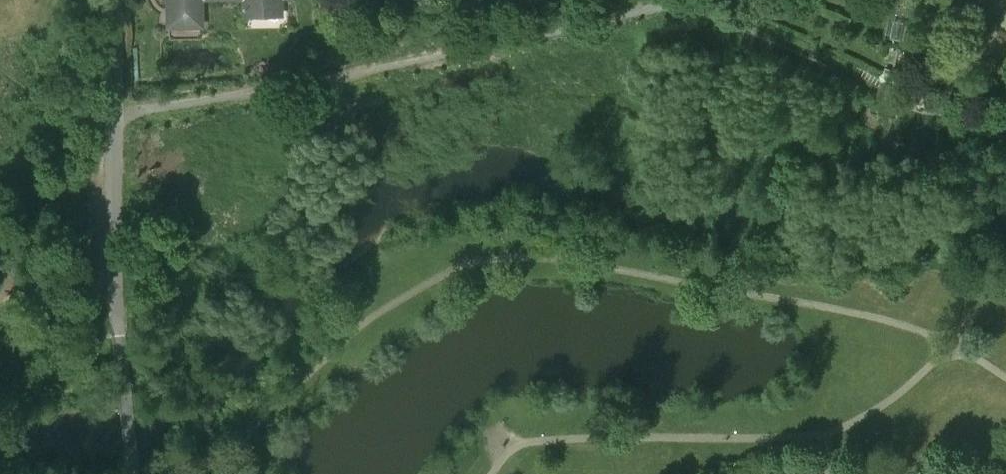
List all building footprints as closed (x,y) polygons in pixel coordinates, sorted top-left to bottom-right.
[(169,25),(201,25),(200,0),(168,0),(169,25)] [(245,14),(272,13),(272,0),(245,0),(245,14)]
